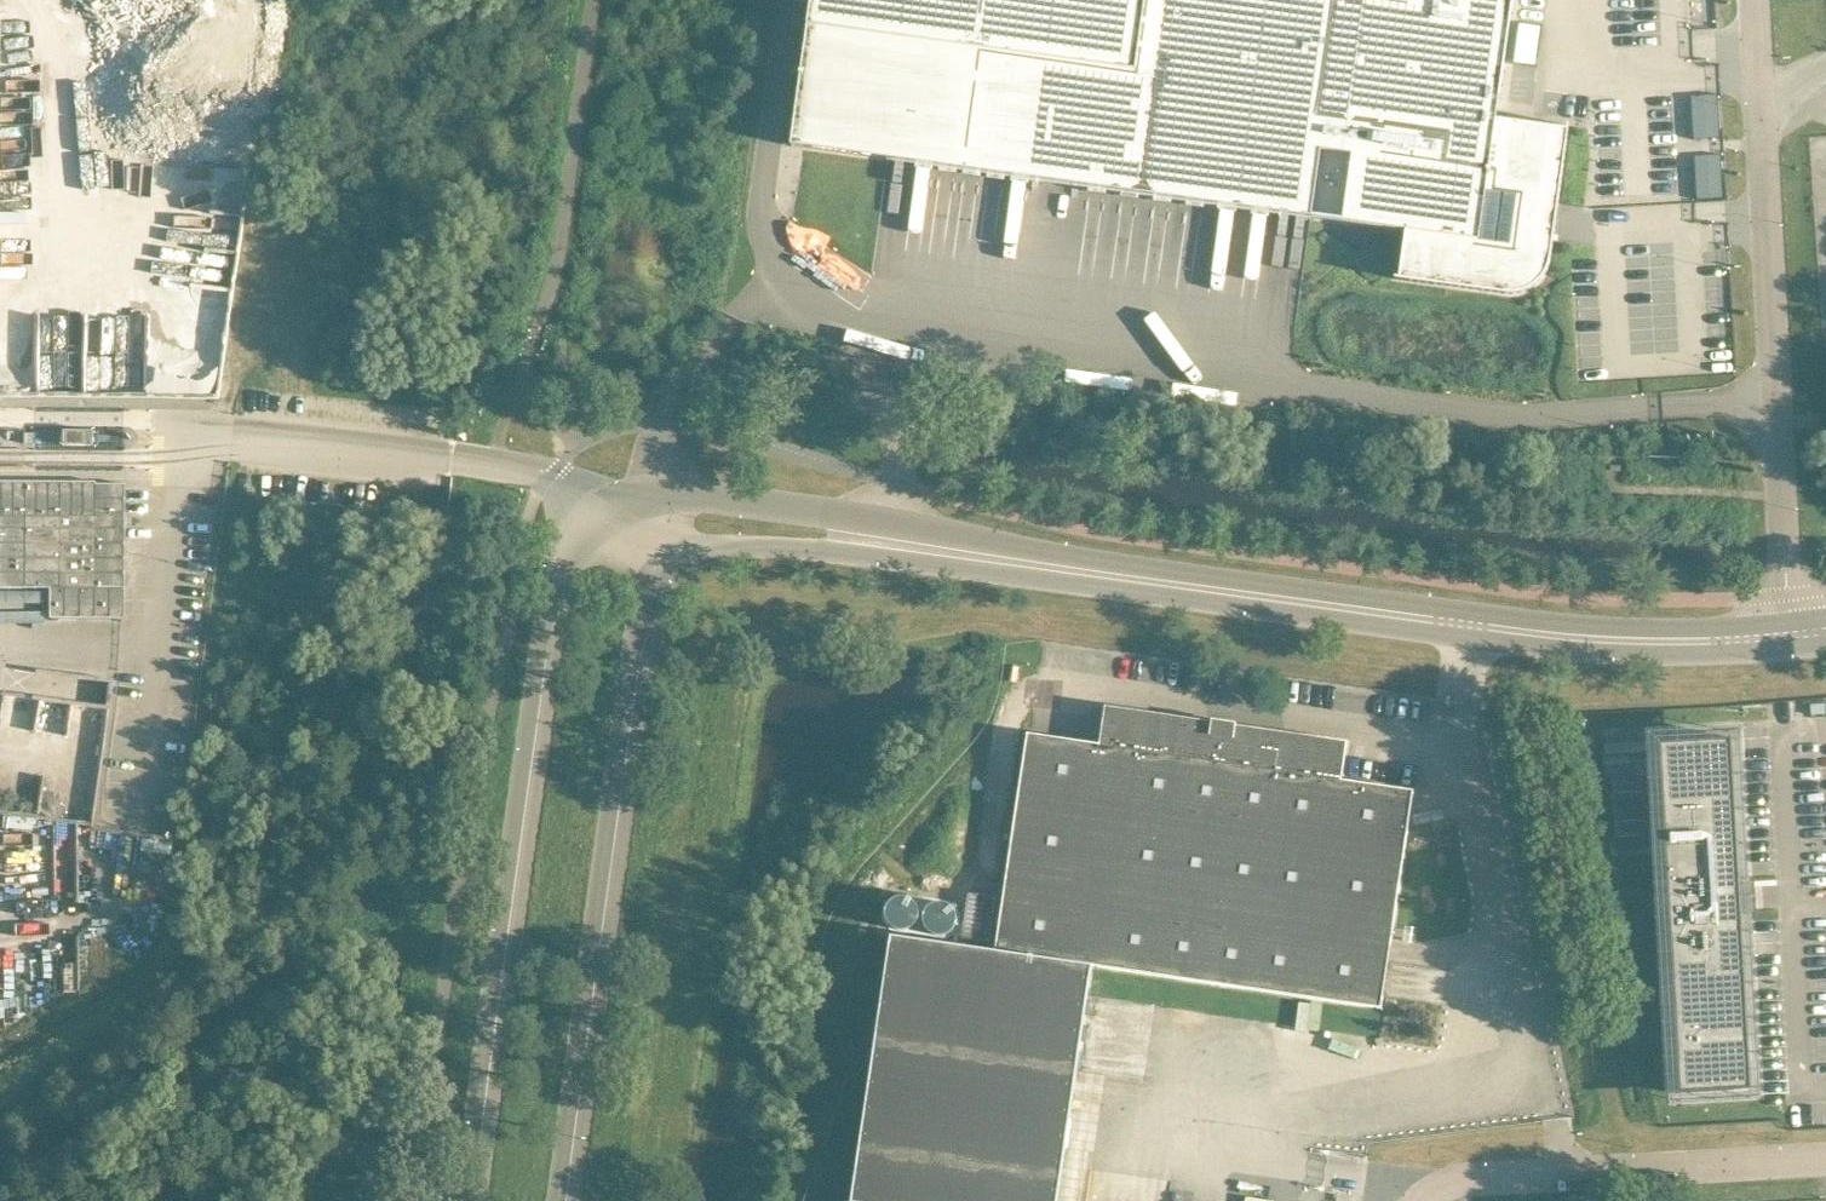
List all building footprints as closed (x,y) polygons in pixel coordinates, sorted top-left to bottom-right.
[(792,146),(793,146),(1197,202),(1402,230),(1406,231),(1405,239),(1400,277),(1396,277),(1395,279),(1504,293),(1511,294),(1517,293),(1523,292),(1529,289),(1535,286),(1540,281),(1544,276),(1547,271),(1549,265),(1551,258),(1569,125),(1567,124),(1567,129),(1524,123),(1496,119),(1507,40),(1513,0),(812,0),(792,146)] [(1691,136),(1720,135),(1718,93),(1689,94),(1691,136)] [(1723,152),(1693,153),(1694,197),(1725,196),(1723,152)] [(122,618),(122,479),(0,479),(0,618),(122,618)] [(62,732),(63,696),(0,694),(0,730),(62,732)] [(845,1200),(1060,1200),(1090,966),(1383,1003),(1411,787),(1340,778),(1345,737),(1098,705),(1093,740),(1020,730),(993,948),(879,934),(845,1200)] [(1679,1093),(1751,1089),(1732,738),(1659,742),(1679,1093)] [(1642,776),(1614,778),(1618,850),(1646,848),(1642,776)] [(12,870),(13,900),(73,898),(147,895),(144,797),(114,798),(9,802),(12,870)]
